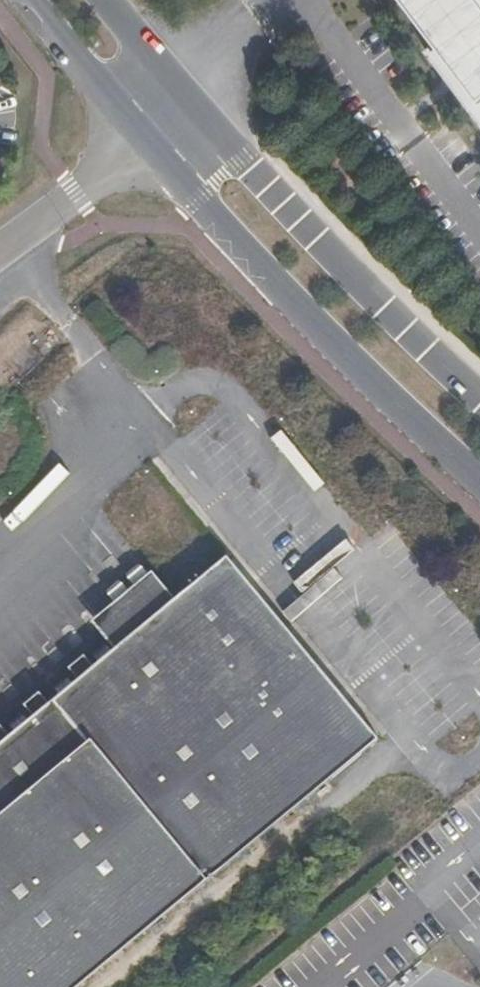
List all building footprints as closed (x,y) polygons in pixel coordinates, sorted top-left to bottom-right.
[(475,101),(479,107),(479,0),(399,0),(475,101)] [(176,597),(152,569),(96,615),(124,650),(97,673),(82,685),(53,709),(38,721),(13,742),(0,753),(0,986),(76,986),(148,927),(376,738),(370,731),(366,735),(227,569),(233,564),(226,555),(176,597)] [(227,569),(366,735),(370,731),(233,564),(227,569)] [(82,685),(97,673),(82,655),(67,667),(82,685)] [(38,721),(53,709),(37,691),(23,703),(38,721)] [(13,742),(0,727),(0,753),(13,742)]
